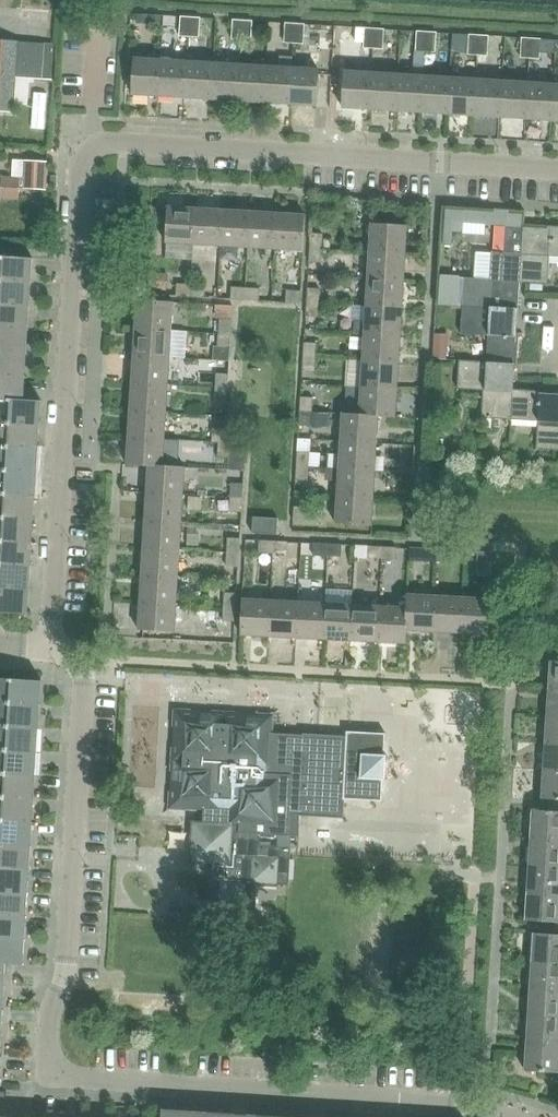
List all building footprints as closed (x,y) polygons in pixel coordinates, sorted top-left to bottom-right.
[(147,15),(138,15),(136,33),(146,34),(147,15)] [(162,23),(162,16),(150,15),(150,23),(162,23)] [(180,36),(189,36),(190,18),(181,17),(180,36)] [(190,18),(189,36),(199,37),(200,18),(190,18)] [(232,39),(241,40),(243,21),(233,20),(232,39)] [(243,21),(241,40),(251,40),(252,22),(243,21)] [(284,42),(294,43),(295,24),(285,24),(284,42)] [(295,24),(294,43),(303,43),(304,25),(295,24)] [(364,47),(373,48),(375,29),(365,29),(364,47)] [(375,29),(373,48),(383,48),(384,30),(375,29)] [(416,51),(426,51),(427,33),(417,32),(416,51)] [(427,33),(426,51),(435,52),(436,33),(427,33)] [(468,54),(478,54),(479,36),(469,35),(468,54)] [(479,36),(478,54),(487,55),(488,36),(479,36)] [(454,38),(453,49),(464,50),(465,38),(454,38)] [(521,57),(530,58),(531,39),(522,39),(521,57)] [(531,39),(530,58),(540,58),(541,40),(531,39)] [(55,44),(18,42),(0,40),(0,112),(13,113),(14,104),(26,105),(28,78),(54,80),(56,44),(55,44)] [(135,59),(133,95),(159,97),(161,61),(162,52),(151,51),(150,60),(135,59)] [(266,67),(264,103),(290,105),(292,69),(293,57),(281,56),(280,68),(266,67)] [(159,97),(185,99),(188,62),(161,61),(159,97)] [(185,99),(212,100),(214,64),(188,62),(185,99)] [(212,100),(238,102),(240,65),(214,64),(212,100)] [(238,102),(264,103),(266,67),(240,65),(238,102)] [(292,69),(290,105),(317,107),(319,70),(292,69)] [(343,108),(370,110),(372,74),(345,72),(343,108)] [(370,110),(396,112),(398,75),(372,74),(370,110)] [(396,112),(422,113),(424,77),(398,75),(396,112)] [(422,113),(448,115),(450,79),(424,77),(422,113)] [(448,115),(474,116),(476,80),(450,79),(448,115)] [(474,116),(500,118),(503,82),(476,80),(474,116)] [(500,118),(527,120),(529,83),(503,82),(500,118)] [(527,120),(553,121),(555,85),(529,83),(527,120)] [(25,161),(23,189),(46,191),(48,162),(25,161)] [(2,177),(1,188),(19,189),(20,179),(2,177)] [(1,188),(1,198),(19,199),(19,189),(1,188)] [(166,243),(194,245),(196,208),(168,207),(166,243)] [(194,245),(221,247),(223,210),(196,208),(194,245)] [(444,209),(442,247),(451,248),(452,233),(462,233),(463,210),(444,209)] [(221,247),(248,248),(251,212),(223,210),(221,247)] [(248,248),(276,250),(278,213),(251,212),(248,248)] [(278,213),(276,250),(303,252),(306,215),(278,213)] [(369,223),(367,251),(404,253),(406,225),(369,223)] [(464,278),(463,306),(518,310),(520,282),(519,282),(523,227),(505,226),(504,253),(492,252),(490,279),(464,278)] [(521,254),(522,254),(519,282),(520,282),(530,283),(543,284),(548,284),(550,257),(557,257),(557,226),(547,226),(547,228),(523,227),(521,254)] [(309,234),(308,248),(321,249),(322,235),(309,234)] [(321,249),(308,248),(308,262),(320,263),(321,249)] [(367,251),(365,278),(402,280),(404,253),(367,251)] [(32,283),(33,259),(0,256),(0,281),(32,283)] [(166,291),(167,275),(151,274),(150,290),(166,291)] [(442,275),(440,304),(458,305),(460,276),(442,275)] [(365,278),(364,306),(401,308),(402,280),(365,278)] [(30,306),(32,283),(0,281),(0,304),(30,306)] [(543,291),(543,284),(530,283),(530,291),(543,291)] [(177,296),(191,297),(191,285),(177,284),(177,296)] [(191,285),(191,297),(205,298),(206,286),(191,285)] [(231,299),(245,300),(246,288),(232,287),(231,299)] [(246,288),(245,300),(259,301),(260,289),(246,288)] [(306,289),(305,303),(318,304),(319,290),(306,289)] [(287,291),(286,303),(300,304),(301,291),(298,291),(287,291)] [(137,300),(135,328),(172,330),(174,302),(137,300)] [(318,304),(305,303),(304,317),(317,318),(318,304)] [(29,330),(30,306),(0,304),(0,328),(29,330)] [(354,321),(353,333),(362,333),(399,335),(401,308),(364,306),(363,321),(354,321)] [(488,336),(487,362),(515,364),(515,365),(517,365),(519,333),(517,333),(518,310),(463,306),(461,334),(488,336)] [(217,319),(217,333),(229,334),(230,320),(217,319)] [(27,353),(29,330),(0,328),(0,352),(27,353)] [(135,328),(134,355),(170,358),(183,358),(185,331),(172,330),(135,328)] [(229,334),(217,333),(216,348),(229,349),(229,334)] [(362,333),(360,360),(397,363),(399,335),(362,333)] [(303,344),(302,358),(315,359),(316,345),(303,344)] [(449,346),(435,345),(434,358),(448,359),(449,346)] [(26,377),(27,353),(0,352),(0,375),(26,377)] [(134,355),(132,383),(169,385),(170,358),(134,355)] [(315,359),(302,358),(301,372),(314,373),(315,359)] [(360,360),(359,388),(396,390),(397,363),(360,360)] [(481,418),(511,420),(513,389),(515,365),(515,364),(487,362),(459,360),(457,389),(483,390),(481,418)] [(214,374),(213,388),(226,389),(227,375),(214,374)] [(24,400),(26,377),(0,375),(0,399),(24,400)] [(132,383),(130,410),(167,412),(169,385),(132,383)] [(226,389),(213,388),(212,403),(225,403),(226,389)] [(359,388),(357,414),(377,415),(377,416),(394,417),(396,390),(359,388)] [(511,420),(538,422),(536,449),(557,450),(557,395),(544,394),(544,391),(513,389),(511,420)] [(299,397),(299,411),(311,412),(312,398),(299,397)] [(40,425),(42,401),(24,400),(0,399),(0,423),(40,425)] [(130,410),(129,437),(165,439),(167,412),(130,410)] [(311,412),(299,411),(298,425),(311,425),(311,412)] [(328,413),(311,412),(311,425),(311,427),(327,428),(328,413)] [(340,413),(339,441),(376,443),(377,416),(377,415),(357,414),(340,413)] [(39,449),(40,425),(0,423),(0,446),(39,449)] [(210,442),(217,443),(217,442),(223,443),(224,430),(211,429),(210,442)] [(127,465),(149,466),(164,467),(164,466),(165,439),(129,437),(127,465)] [(339,441),(337,468),(374,470),(376,443),(339,441)] [(217,443),(216,456),(229,457),(228,470),(243,471),(244,444),(229,443),(223,443),(217,442),(217,443)] [(37,472),(39,449),(0,446),(0,470),(37,472)] [(296,451),(295,466),(308,466),(309,452),(296,451)] [(149,466),(147,493),(184,495),(185,467),(164,466),(164,467),(149,466)] [(308,466),(295,466),(294,480),(307,481),(308,466)] [(337,468),(336,495),(373,497),(374,470),(337,468)] [(36,496),(37,472),(0,470),(0,494),(36,496)] [(229,485),(229,499),(241,499),(242,486),(229,485)] [(147,493),(145,520),(182,523),(184,495),(147,493)] [(34,519),(36,496),(0,494),(0,517),(34,519)] [(373,497),(336,495),(334,523),(371,525),(373,497)] [(241,499),(229,499),(228,513),(241,513),(241,499)] [(305,508),(293,507),(292,520),(305,521),(305,508)] [(33,543),(34,519),(0,517),(0,541),(33,543)] [(251,517),(250,534),(275,535),(276,518),(251,517)] [(145,520),(144,548),(180,550),(182,523),(145,520)] [(226,539),(225,553),(238,554),(239,540),(226,539)] [(31,567),(33,543),(0,541),(0,565),(31,567)] [(257,555),(272,555),(273,543),(258,542),(257,555)] [(273,543),(272,555),(286,556),(287,543),(273,543)] [(313,557),(327,558),(327,545),(313,545),(313,557)] [(327,545),(327,558),(341,558),(341,546),(327,545)] [(355,547),(354,559),(367,560),(367,548),(355,547)] [(144,548),(142,575),(179,577),(180,550),(144,548)] [(367,560),(381,561),(382,548),(367,548),(367,560)] [(382,548),(381,561),(396,562),(396,549),(382,548)] [(422,563),(436,564),(437,551),(422,550),(422,563)] [(437,551),(436,564),(451,564),(451,551),(437,551)] [(238,554),(225,553),(225,567),(237,568),(238,554)] [(492,553),(478,553),(477,566),(491,566),(492,553)] [(30,590),(31,567),(0,565),(0,588),(30,590)] [(142,575),(140,602),(177,604),(179,577),(142,575)] [(0,588),(0,613),(28,614),(30,590),(0,588)] [(223,594),(222,607),(235,608),(236,594),(223,594)] [(407,595),(406,609),(407,609),(406,631),(433,632),(435,596),(407,595)] [(462,598),(435,596),(433,632),(460,634),(462,598)] [(490,599),(462,598),(460,634),(488,635),(490,599)] [(240,636),(267,638),(269,601),(241,600),(240,636)] [(267,638),(295,639),(297,603),(269,601),(267,638)] [(177,604),(140,602),(139,630),(175,632),(177,604)] [(295,639),(323,641),(324,604),(297,603),(295,639)] [(323,641),(350,642),(352,606),(324,604),(323,641)] [(350,642),(378,644),(380,607),(352,606),(350,642)] [(235,608),(222,607),(221,621),(234,622),(235,608)] [(380,607),(378,644),(405,645),(406,631),(407,609),(406,609),(380,607)] [(547,689),(557,690),(557,662),(549,661),(547,689)] [(41,705),(42,681),(0,678),(0,703),(41,705)] [(546,717),(557,717),(557,690),(547,689),(546,717)] [(39,729),(41,705),(0,703),(0,726),(39,729)] [(171,771),(170,792),(171,792),(170,808),(193,809),(203,810),(203,822),(193,821),(190,860),(190,868),(212,869),(210,910),(257,913),(259,886),(290,888),(292,855),(292,849),(260,848),(260,835),(292,837),(300,837),(301,816),(344,819),(345,799),(382,801),(383,780),(385,780),(387,755),(384,755),(386,734),(349,732),(348,736),(303,734),(303,735),(272,734),(272,732),(273,716),(256,715),(256,714),(236,713),(235,716),(212,714),(212,712),(191,711),(188,711),(175,710),(174,727),(173,727),(172,747),(175,748),(173,771),(171,771)] [(544,744),(557,745),(557,717),(546,717),(544,744)] [(38,752),(39,729),(0,726),(0,750),(38,752)] [(542,771),(557,772),(557,745),(544,744),(542,771)] [(36,776),(38,752),(0,750),(0,774),(36,776)] [(541,799),(557,800),(557,772),(542,771),(541,799)] [(35,799),(36,776),(0,774),(0,797),(35,799)] [(33,823),(35,799),(0,797),(0,821),(33,823)] [(529,838),(557,840),(557,812),(531,810),(529,838)] [(32,847),(33,823),(0,821),(0,845),(32,847)] [(527,866),(557,868),(557,840),(529,838),(527,866)] [(30,870),(32,847),(0,845),(0,868),(30,870)] [(526,893),(557,895),(557,868),(527,866),(526,893)] [(29,894),(30,870),(0,868),(0,892),(29,894)] [(27,917),(29,894),(0,892),(0,916),(27,917)] [(524,920),(557,923),(557,895),(526,893),(524,920)] [(170,909),(170,916),(185,917),(186,909),(170,909)] [(26,941),(27,917),(0,916),(0,939),(26,941)] [(531,961),(557,962),(557,935),(532,933),(531,961)] [(7,963),(7,964),(24,965),(26,941),(0,939),(0,963),(7,963)] [(529,988),(557,990),(557,962),(531,961),(529,988)] [(527,1016),(557,1018),(557,990),(529,988),(527,1016)] [(526,1043),(557,1045),(557,1018),(527,1016),(526,1043)] [(526,1043),(524,1071),(557,1073),(557,1045),(526,1043)]
